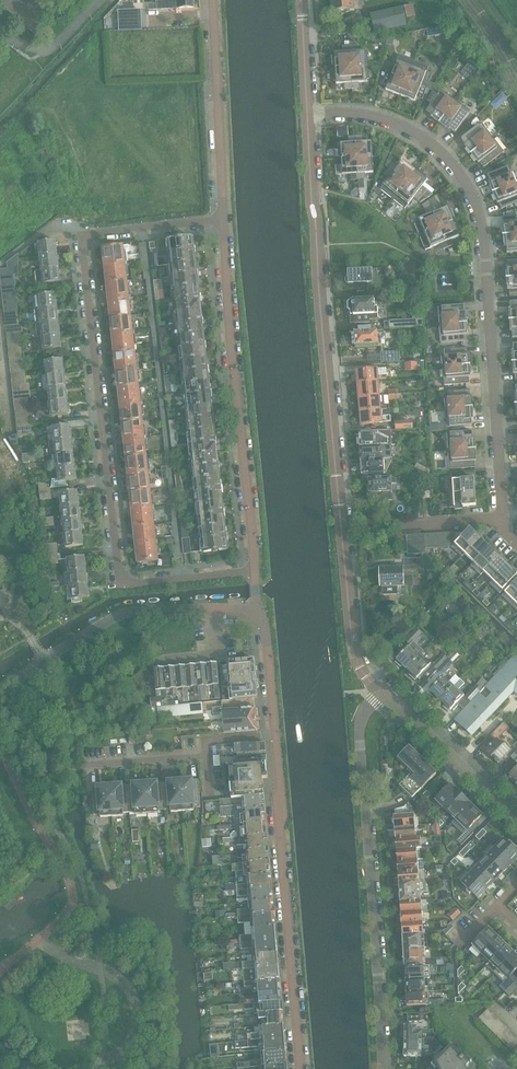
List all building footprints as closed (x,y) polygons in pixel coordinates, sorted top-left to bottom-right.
[(157,2),(157,5),(157,10),(169,9),(194,8),(194,7),(193,0),(170,0),(170,1),(157,2)] [(353,7),(352,0),(331,0),(332,12),(353,10),(353,7)] [(136,3),(126,3),(127,11),(136,11),(136,3)] [(414,17),(412,7),(412,6),(403,8),(406,19),(408,18),(408,21),(413,20),(412,17),(414,17)] [(403,8),(370,15),(374,33),(407,26),(403,8)] [(119,12),(118,12),(119,31),(142,30),(141,11),(136,11),(126,11),(119,12)] [(443,27),(427,30),(429,37),(444,34),(443,27)] [(351,68),(349,46),(345,46),(345,52),(334,53),(334,56),(332,56),(333,66),(335,66),(335,69),(351,68)] [(349,46),(351,68),(367,67),(366,64),(368,64),(368,54),(366,54),(365,51),(354,52),(354,46),(349,46)] [(387,69),(386,73),(406,81),(414,62),(399,56),(397,61),(394,69),(393,72),(387,69)] [(471,61),(462,74),(469,79),(479,66),(471,61)] [(414,62),(406,81),(426,89),(428,85),(429,83),(432,75),(427,73),(429,67),(414,62)] [(351,68),(352,90),(357,89),(356,83),(367,83),(367,80),(369,79),(369,70),(367,70),(367,67),(351,68)] [(352,90),(351,68),(335,69),(335,72),(333,72),(334,82),(336,82),(336,85),(347,84),(348,90),(352,90)] [(406,81),(386,73),(382,84),(387,86),(386,90),(400,96),(406,81)] [(426,89),(406,81),(400,96),(415,102),(417,98),(422,100),(425,94),(426,89)] [(430,117),(433,119),(439,123),(439,124),(456,101),(441,91),(426,111),(431,115),(430,117)] [(502,94),(497,99),(503,104),(508,99),(502,94)] [(449,130),(450,129),(455,133),(471,112),(456,101),(439,124),(440,124),(449,130)] [(464,145),(466,148),(471,154),(470,155),(471,155),(493,138),(482,124),(462,139),(466,144),(464,145)] [(357,158),(373,157),(371,142),(360,142),(360,136),(355,137),(357,158)] [(341,160),(357,158),(355,137),(351,137),(351,143),(340,144),(340,147),(338,147),(339,157),(341,157),(341,160)] [(478,164),(480,163),(484,168),(504,152),(493,138),(471,155),(472,155),(478,164)] [(373,157),(357,158),(358,180),(363,180),(362,174),(374,173),(373,157)] [(357,158),(341,160),(342,166),(336,166),(337,176),(354,175),(354,181),(358,180),(357,158)] [(388,160),(385,166),(389,169),(393,164),(388,160)] [(406,183),(415,170),(403,161),(396,170),(392,166),(394,164),(393,164),(389,169),(406,183)] [(489,183),(490,186),(493,193),(492,193),(492,194),(515,184),(509,167),(488,176),(490,182),(489,183)] [(389,179),(380,190),(393,200),(396,195),(406,183),(398,177),(389,169),(386,173),(391,177),(389,179)] [(415,170),(406,183),(423,196),(426,193),(421,189),(428,180),(415,170)] [(396,195),(393,200),(405,209),(414,198),(415,196),(420,200),(423,196),(406,183),(396,195)] [(499,203),(501,209),(514,204),(516,203),(516,188),(515,184),(492,194),(493,194),(497,204),(499,203)] [(426,193),(423,196),(427,199),(433,195),(432,195),(427,191),(426,193)] [(434,197),(428,201),(431,208),(435,206),(438,205),(434,197)] [(428,201),(422,206),(424,210),(427,209),(431,208),(428,201)] [(431,208),(439,228),(454,222),(453,219),(455,219),(451,209),(449,210),(448,207),(437,212),(435,206),(431,208)] [(439,228),(431,208),(427,209),(429,215),(419,219),(420,222),(415,224),(420,236),(439,228)] [(503,228),(503,236),(516,235),(516,216),(503,218),(504,224),(502,225),(503,228)] [(439,228),(447,248),(452,247),(449,241),(460,237),(459,234),(460,233),(457,224),(455,225),(454,222),(439,228)] [(447,248),(439,228),(420,236),(425,251),(441,244),(443,250),(447,248)] [(506,247),(507,254),(516,253),(516,235),(503,236),(503,237),(505,248),(506,247)] [(193,238),(169,241),(172,265),(196,262),(193,238)] [(41,258),(57,256),(56,241),(39,243),(41,258)] [(155,243),(149,243),(150,254),(158,253),(157,249),(155,250),(155,243)] [(146,244),(139,244),(141,257),(143,257),(148,256),(146,244)] [(103,249),(105,269),(107,283),(127,280),(124,253),(129,253),(128,246),(103,249)] [(159,267),(157,254),(151,255),(152,266),(152,268),(159,267)] [(8,270),(19,268),(18,262),(19,262),(18,255),(7,264),(8,270)] [(42,271),(59,269),(57,256),(41,258),(42,271)] [(143,257),(141,257),(142,267),(144,267),(144,273),(145,279),(146,279),(154,344),(154,349),(158,384),(158,388),(167,467),(168,471),(169,479),(171,501),(172,506),(174,524),(172,524),(174,537),(172,537),(173,546),(180,545),(179,536),(177,524),(150,278),(149,272),(149,266),(148,262),(148,256),(143,257)] [(506,267),(506,271),(507,278),(506,278),(506,279),(516,278),(516,260),(507,261),(508,267),(506,267)] [(198,286),(197,272),(196,262),(172,265),(174,289),(198,286)] [(14,275),(19,275),(19,268),(8,270),(0,270),(0,275),(0,277),(14,275)] [(42,271),(35,272),(37,285),(60,283),(59,269),(42,271)] [(349,285),(368,284),(369,287),(373,287),(373,284),(378,284),(377,270),(348,271),(348,276),(346,279),(346,282),(349,285)] [(509,290),(510,297),(516,296),(516,278),(506,279),(507,279),(508,287),(508,290),(509,290)] [(107,283),(109,304),(111,319),(131,316),(127,280),(107,283)] [(201,310),(199,296),(198,286),(174,289),(177,313),(201,310)] [(2,296),(16,294),(15,287),(2,289),(2,296)] [(160,291),(155,291),(156,301),(163,300),(163,297),(161,297),(160,291)] [(358,292),(358,300),(373,299),(379,299),(378,291),(358,292)] [(38,296),(32,297),(34,311),(57,309),(56,307),(57,307),(56,301),(55,294),(38,296)] [(373,299),(358,300),(350,301),(348,303),(348,309),(350,311),(350,316),(356,316),(357,324),(370,323),(370,320),(378,320),(378,314),(377,308),(374,308),(373,299)] [(509,313),(510,320),(509,320),(509,321),(516,320),(516,302),(510,303),(511,309),(509,309),(509,313)] [(466,312),(465,312),(464,306),(439,307),(440,325),(468,324),(468,323),(467,323),(467,316),(466,312)] [(57,309),(34,311),(36,325),(58,323),(58,321),(59,320),(58,314),(57,314),(57,309)] [(204,334),(202,320),(201,310),(177,313),(180,337),(204,334)] [(4,314),(6,329),(16,328),(23,327),(22,325),(20,326),(18,313),(15,313),(4,314)] [(111,319),(113,338),(114,351),(135,349),(131,316),(111,319)] [(417,327),(417,320),(390,321),(390,329),(417,327)] [(58,323),(36,325),(37,339),(60,336),(60,334),(60,328),(59,328),(58,323)] [(468,335),(468,332),(467,324),(468,324),(440,325),(441,343),(467,342),(466,335),(468,335)] [(166,328),(159,329),(160,339),(165,338),(170,338),(170,331),(167,331),(166,328)] [(382,331),(355,333),(356,347),(382,346),(382,340),(383,340),(384,339),(384,333),(382,331)] [(7,334),(8,342),(18,341),(21,341),(20,333),(17,333),(7,334)] [(206,358),(205,344),(204,334),(180,337),(182,360),(206,358)] [(60,336),(37,339),(39,352),(61,349),(61,348),(62,348),(61,342),(60,342),(60,336)] [(165,338),(160,339),(161,349),(169,348),(168,344),(166,345),(165,338)] [(469,354),(468,354),(467,348),(445,349),(445,356),(442,356),(443,368),(471,366),(471,365),(470,365),(469,354)] [(114,351),(117,373),(118,388),(139,386),(135,349),(114,351)] [(398,352),(381,353),(381,362),(399,361),(398,352)] [(209,382),(207,368),(206,358),(182,360),(185,384),(209,382)] [(47,376),(64,374),(64,373),(65,373),(64,367),(63,367),(62,360),(45,362),(47,376)] [(424,363),(405,363),(405,371),(405,372),(425,371),(424,363)] [(11,374),(22,373),(21,366),(10,367),(11,374)] [(471,377),(471,374),(470,366),(471,366),(443,368),(444,386),(470,384),(469,377),(471,377)] [(357,371),(358,384),(378,383),(378,377),(386,376),(386,369),(357,371)] [(49,390),(66,388),(65,387),(66,386),(65,380),(64,374),(47,376),(42,377),(44,391),(49,390)] [(172,376),(164,377),(165,387),(173,386),(172,376)] [(26,386),(26,385),(25,379),(22,379),(12,380),(13,387),(26,386)] [(211,405),(210,391),(209,382),(185,384),(188,408),(211,405)] [(360,398),(379,396),(378,383),(358,384),(360,398)] [(13,394),(30,392),(29,384),(26,385),(26,386),(13,387),(13,394)] [(118,388),(121,408),(122,423),(143,421),(139,386),(118,388)] [(173,386),(165,387),(167,397),(174,396),(173,386)] [(50,404),(67,402),(67,400),(68,400),(67,394),(66,394),(66,388),(49,390),(50,404)] [(472,396),(470,396),(470,390),(448,391),(448,398),(445,398),(446,410),(474,408),(474,407),(473,407),(472,396)] [(14,401),(28,400),(28,399),(30,398),(30,392),(13,394),(14,401)] [(379,396),(360,398),(361,411),(380,410),(379,396)] [(67,402),(50,404),(52,417),(69,415),(68,414),(69,414),(68,407),(68,408),(67,402)] [(214,429),(213,415),(211,405),(188,408),(190,432),(214,429)] [(474,419),(473,416),(473,408),(474,408),(446,410),(447,428),(472,426),(472,419),(474,419)] [(380,410),(361,411),(362,425),(391,422),(390,416),(381,417),(380,410)] [(17,426),(31,425),(30,418),(27,419),(16,420),(17,426)] [(396,422),(396,430),(413,429),(412,420),(396,422)] [(122,423),(124,443),(126,458),(146,456),(143,421),(122,423)] [(31,425),(17,426),(18,437),(27,436),(27,432),(31,431),(31,425)] [(54,442),(71,440),(71,438),(72,438),(71,432),(70,432),(70,426),(53,427),(54,442)] [(217,454),(215,439),(214,429),(190,432),(193,456),(217,454)] [(371,431),(360,432),(360,447),(389,446),(392,445),(391,430),(371,431)] [(475,438),(473,438),(473,432),(447,434),(448,452),(476,450),(476,449),(475,438)] [(52,456),(73,454),(73,452),(73,445),(72,446),(71,440),(54,442),(49,443),(51,456),(52,456)] [(389,446),(360,447),(361,449),(361,455),(361,461),(392,460),(394,460),(392,445),(389,446)] [(476,461),(476,458),(476,450),(448,452),(450,470),(475,468),(475,461),(476,461)] [(58,469),(74,467),(74,465),(75,465),(74,459),(73,459),(73,454),(52,456),(53,470),(58,469)] [(220,477),(218,463),(217,454),(193,456),(196,480),(220,477)] [(126,458),(128,478),(130,493),(150,491),(146,456),(126,458)] [(392,460),(361,461),(362,475),(386,473),(392,461),(392,460)] [(420,471),(426,474),(429,469),(417,463),(414,468),(420,471)] [(74,467),(58,469),(59,481),(53,480),(51,489),(68,487),(67,482),(76,481),(76,479),(76,473),(75,473),(74,467)] [(426,474),(420,471),(416,480),(422,483),(426,474)] [(222,501),(221,487),(220,477),(196,480),(198,504),(222,501)] [(392,478),(369,479),(369,485),(370,494),(383,493),(383,501),(392,501),(391,493),(393,492),(392,485),(397,484),(396,480),(392,478)] [(453,494),(449,494),(476,493),(475,485),(474,479),(469,479),(452,480),(453,494)] [(184,481),(176,482),(177,492),(185,491),(184,481)] [(47,489),(40,490),(41,501),(52,499),(51,489),(47,489)] [(62,508),(79,506),(78,504),(79,504),(79,498),(78,498),(77,491),(60,493),(62,508)] [(130,493),(132,513),(134,528),(154,526),(150,491),(130,493)] [(476,493),(449,494),(450,508),(455,508),(455,511),(463,510),(463,507),(471,507),(476,506),(476,502),(476,500),(476,493)] [(225,525),(223,511),(222,501),(198,504),(201,528),(225,525)] [(63,521),(80,519),(80,518),(81,518),(80,512),(79,512),(79,506),(62,508),(63,521)] [(65,535),(82,533),(81,531),(82,531),(82,525),(81,525),(80,519),(63,521),(65,535)] [(187,520),(180,521),(181,530),(188,529),(190,529),(189,522),(187,523),(187,520)] [(228,550),(226,540),(225,525),(201,528),(204,552),(228,550)] [(134,528),(136,548),(138,563),(158,561),(154,526),(134,528)] [(188,529),(181,530),(182,540),(189,539),(189,535),(188,529)] [(455,547),(452,547),(462,557),(480,538),(476,534),(470,529),(464,534),(463,533),(462,532),(454,533),(455,547)] [(82,533),(65,535),(66,548),(83,546),(83,545),(84,545),(83,539),(82,539),(82,533)] [(439,534),(440,548),(448,547),(447,533),(439,534)] [(448,533),(447,533),(448,547),(452,547),(455,547),(454,533),(453,533),(448,533)] [(425,535),(425,549),(433,548),(432,534),(425,535)] [(439,534),(432,534),(433,548),(440,548),(439,534)] [(415,535),(406,536),(407,548),(413,547),(413,555),(425,554),(426,555),(426,554),(425,549),(425,535),(415,535)] [(480,538),(462,557),(465,554),(474,563),(471,566),(489,547),(484,542),(480,538)] [(182,540),(184,554),(191,553),(189,539),(182,540)] [(56,544),(46,545),(47,556),(58,555),(56,544)] [(180,545),(173,546),(174,559),(181,558),(180,545)] [(489,547),(471,566),(481,575),(499,557),(495,553),(489,547)] [(58,555),(47,556),(48,565),(59,564),(58,555)] [(172,556),(162,557),(163,567),(173,566),(172,556)] [(67,559),(69,573),(86,571),(86,570),(87,570),(86,564),(85,564),(84,557),(67,559)] [(499,557),(481,575),(484,573),(492,581),(490,584),(508,565),(503,560),(502,560),(499,557)] [(383,587),(383,595),(397,594),(397,587),(404,587),(412,587),(412,575),(423,575),(423,567),(420,566),(420,559),(408,559),(408,567),(381,568),(382,588),(383,587)] [(490,584),(500,594),(514,579),(516,576),(516,575),(514,572),(508,565),(490,584)] [(431,566),(427,566),(427,575),(435,575),(435,570),(431,566)] [(71,587),(83,585),(87,585),(87,584),(88,584),(87,578),(86,571),(69,573),(64,574),(66,587),(71,587)] [(439,573),(435,577),(440,582),(443,578),(439,573)] [(502,596),(512,606),(516,600),(516,581),(502,596)] [(82,599),(83,599),(89,598),(89,597),(90,597),(89,591),(88,591),(87,585),(83,585),(71,587),(72,604),(82,602),(82,599)] [(445,609),(454,599),(449,594),(445,597),(442,600),(442,601),(439,604),(445,609)] [(469,601),(468,603),(460,611),(465,615),(474,605),(469,601)] [(405,641),(410,645),(414,642),(421,633),(417,629),(405,641)] [(488,637),(482,644),(488,650),(495,643),(488,637)] [(407,669),(421,655),(424,651),(414,642),(410,645),(396,659),(397,660),(396,662),(401,667),(403,665),(407,669)] [(421,655),(407,669),(411,673),(410,675),(415,680),(417,678),(417,679),(419,678),(420,678),(419,679),(422,676),(427,681),(437,670),(449,659),(442,653),(433,663),(432,661),(430,663),(425,659),(428,655),(424,651),(421,655)] [(474,734),(514,691),(516,694),(516,657),(515,655),(488,684),(482,690),(470,703),(454,719),(463,727),(463,728),(468,732),(470,730),(473,733),(473,734),(474,734)] [(228,670),(228,675),(231,674),(256,672),(255,659),(227,662),(228,670)] [(449,659),(437,670),(442,675),(442,674),(453,663),(449,659)] [(208,686),(214,685),(215,699),(220,699),(217,663),(206,664),(208,686)] [(198,687),(199,701),(205,700),(210,700),(208,686),(206,664),(196,665),(198,687)] [(188,688),(193,687),(193,692),(188,693),(189,702),(194,701),(199,701),(198,687),(196,665),(186,666),(188,688)] [(188,693),(188,688),(186,666),(175,667),(177,689),(183,688),(184,702),(189,702),(188,693)] [(167,690),(172,689),(173,697),(178,696),(177,689),(175,667),(165,668),(167,690)] [(168,702),(167,690),(165,668),(154,669),(157,698),(151,699),(152,708),(168,706),(168,702)] [(256,672),(231,674),(231,681),(232,687),(257,685),(256,672)] [(435,685),(430,691),(431,692),(429,694),(434,698),(436,697),(440,701),(460,680),(456,675),(447,685),(439,677),(433,683),(435,685)] [(482,690),(488,684),(482,678),(476,685),(482,690)] [(460,680),(440,701),(445,705),(443,707),(449,712),(450,710),(451,710),(452,709),(454,710),(453,711),(459,705),(457,703),(464,696),(459,691),(465,684),(460,680)] [(232,687),(229,687),(230,700),(233,700),(255,698),(256,698),(258,698),(257,685),(232,687)] [(482,690),(476,685),(464,697),(470,703),(482,690)] [(168,706),(152,708),(151,708),(152,716),(169,714),(170,718),(204,714),(203,703),(179,705),(168,706)] [(213,714),(223,713),(224,721),(256,718),(255,707),(254,707),(223,710),(223,707),(213,708),(213,714)] [(256,718),(224,721),(224,733),(256,731),(257,731),(257,730),(256,718)] [(482,745),(487,750),(486,752),(498,764),(512,750),(500,738),(509,728),(503,723),(482,745)] [(146,734),(137,734),(138,743),(147,742),(146,734)] [(264,743),(249,744),(249,743),(235,744),(236,754),(265,752),(265,743),(264,743)] [(436,774),(423,761),(409,748),(399,758),(413,772),(400,786),(413,798),(436,774)] [(238,754),(239,760),(233,761),(233,764),(234,764),(234,765),(266,761),(265,752),(236,754),(236,755),(238,754)] [(230,782),(231,797),(231,799),(233,799),(264,796),(263,779),(268,778),(266,761),(234,765),(235,781),(230,782)] [(180,781),(183,812),(194,811),(194,808),(200,808),(198,780),(180,781)] [(183,812),(180,781),(163,783),(165,810),(171,810),(171,813),(183,812)] [(145,784),(147,814),(159,813),(159,811),(165,810),(163,783),(145,784)] [(147,814),(145,784),(127,785),(129,813),(135,812),(135,815),(147,814)] [(110,787),(112,817),(124,816),(124,813),(129,813),(127,785),(110,787)] [(436,801),(447,811),(462,796),(451,785),(436,801)] [(112,817),(110,787),(92,788),(94,816),(100,815),(100,818),(112,817)] [(246,811),(265,810),(264,796),(233,799),(231,799),(219,800),(220,808),(221,814),(234,812),(246,811)] [(456,820),(471,805),(462,796),(447,811),(456,820)] [(393,823),(395,825),(395,828),(396,828),(415,827),(418,826),(419,826),(418,815),(414,816),(414,808),(409,803),(404,807),(394,810),(395,816),(395,818),(394,818),(392,819),(393,823)] [(471,805),(452,824),(463,834),(457,841),(462,846),(474,833),(469,829),(482,815),(471,805)] [(235,825),(267,823),(266,815),(266,810),(265,810),(246,811),(234,812),(235,816),(235,825)] [(234,832),(231,836),(231,839),(236,838),(268,836),(267,823),(235,825),(236,829),(236,832),(234,832)] [(415,827),(396,828),(396,839),(416,838),(415,827)] [(246,845),(246,851),(269,849),(268,842),(268,836),(236,838),(236,842),(237,846),(246,845)] [(416,838),(396,839),(397,851),(417,849),(420,849),(420,848),(421,848),(421,837),(416,838)] [(211,839),(202,840),(202,841),(202,847),(211,847),(211,840),(211,839)] [(516,852),(516,848),(509,841),(507,843),(504,839),(495,848),(511,864),(516,859),(516,852)] [(491,845),(483,853),(503,873),(511,864),(491,845)] [(270,861),(269,849),(246,851),(237,851),(238,859),(239,864),(270,861)] [(417,849),(397,851),(398,862),(418,860),(417,849)] [(486,857),(479,865),(495,881),(503,873),(483,853),(483,854),(486,857)] [(212,857),(213,866),(221,865),(220,859),(220,856),(212,857)] [(418,860),(398,862),(399,873),(424,871),(423,860),(418,860)] [(239,864),(232,864),(232,872),(237,871),(237,878),(252,876),(271,875),(270,868),(271,868),(270,862),(270,861),(239,864)] [(467,870),(487,890),(495,881),(479,865),(476,868),(471,873),(467,870)] [(467,870),(458,879),(478,899),(487,890),(467,870)] [(424,871),(399,873),(400,884),(425,882),(424,871)] [(238,884),(237,884),(237,891),(238,891),(272,888),(272,882),(271,875),(252,876),(237,878),(238,884)] [(425,882),(400,884),(401,902),(421,900),(421,891),(426,891),(425,882)] [(238,891),(237,891),(237,895),(238,897),(248,896),(249,903),(254,902),(273,901),(272,893),(273,893),(272,888),(238,891)] [(421,900),(401,902),(402,913),(401,914),(422,912),(422,911),(421,905),(427,905),(427,900),(423,900),(421,900)] [(236,914),(226,915),(227,918),(238,917),(274,914),(274,909),(273,901),(254,902),(249,903),(249,909),(246,909),(238,910),(238,914),(236,915),(236,914)] [(453,920),(461,913),(457,909),(454,909),(448,915),(453,920)] [(422,912),(401,914),(400,915),(400,920),(402,921),(402,924),(403,924),(403,925),(423,924),(426,924),(425,918),(422,918),(422,912)] [(274,914),(238,917),(239,924),(244,923),(251,923),(252,929),(275,927),(275,919),(274,914)] [(423,924),(403,925),(403,935),(403,936),(427,934),(431,933),(431,930),(427,931),(425,929),(423,930),(423,924)] [(276,940),(275,927),(252,929),(252,936),(240,937),(240,940),(241,943),(276,940)] [(473,946),(469,950),(478,958),(478,957),(478,958),(482,954),(498,937),(489,929),(473,945),(473,946)] [(427,934),(403,936),(404,950),(424,949),(428,948),(427,934)] [(498,937),(482,954),(490,962),(486,965),(486,966),(506,946),(498,937)] [(276,940),(241,943),(241,950),(252,949),(254,948),(257,948),(257,955),(278,953),(276,940)] [(506,946),(486,966),(495,974),(515,954),(506,946)] [(424,949),(404,950),(405,967),(424,966),(425,965),(424,949)] [(247,963),(243,963),(243,969),(279,966),(278,953),(257,955),(247,956),(247,963)] [(495,974),(504,983),(500,987),(505,992),(516,980),(516,979),(512,974),(516,969),(516,956),(515,954),(495,974)] [(279,966),(243,969),(244,976),(244,982),(280,979),(279,966)] [(424,966),(405,967),(406,980),(427,978),(430,978),(429,966),(424,966)] [(406,993),(425,992),(428,992),(433,992),(433,988),(428,988),(427,978),(406,980),(405,980),(406,993)] [(281,991),(280,979),(244,982),(245,987),(253,987),(253,993),(259,993),(281,991)] [(505,992),(511,998),(516,991),(516,980),(505,992)] [(260,998),(253,999),(254,1004),(282,1002),(281,991),(259,993),(260,998)] [(407,1006),(438,1005),(438,1000),(428,1000),(428,992),(425,992),(406,993),(407,1006)] [(252,1004),(244,1004),(245,1010),(254,1009),(255,1014),(259,1014),(283,1012),(282,1002),(254,1004),(252,1004)] [(479,1019),(483,1023),(492,1014),(488,1009),(479,1019)] [(262,1027),(284,1026),(283,1012),(259,1014),(259,1020),(262,1020),(262,1027)] [(422,1013),(408,1014),(408,1021),(408,1023),(422,1022),(422,1013)] [(492,1014),(483,1023),(488,1028),(497,1018),(492,1014)] [(497,1018),(488,1028),(492,1032),(501,1023),(497,1018)] [(501,1023),(492,1032),(497,1036),(506,1027),(501,1023)] [(284,1026),(262,1027),(259,1028),(254,1028),(255,1034),(247,1035),(248,1041),(248,1042),(285,1038),(284,1026)] [(405,1026),(405,1042),(421,1042),(422,1039),(423,1039),(423,1038),(431,1038),(431,1036),(431,1032),(421,1032),(421,1031),(417,1031),(417,1028),(416,1028),(416,1026),(408,1026),(405,1026)] [(506,1027),(497,1036),(501,1041),(510,1032),(506,1027)] [(510,1032),(501,1041),(506,1046),(515,1036),(510,1032)] [(506,1046),(511,1050),(516,1044),(516,1038),(515,1036),(506,1046)] [(236,1043),(235,1043),(236,1049),(249,1048),(261,1047),(262,1054),(286,1052),(285,1038),(248,1042),(236,1043)] [(405,1042),(404,1057),(422,1057),(422,1049),(429,1049),(429,1047),(434,1054),(443,1048),(442,1047),(434,1039),(431,1038),(423,1038),(423,1039),(422,1039),(421,1042),(405,1042)] [(476,1066),(468,1058),(466,1060),(451,1045),(427,1068),(473,1068),(476,1066)] [(286,1052),(262,1054),(263,1067),(287,1065),(286,1052)]
